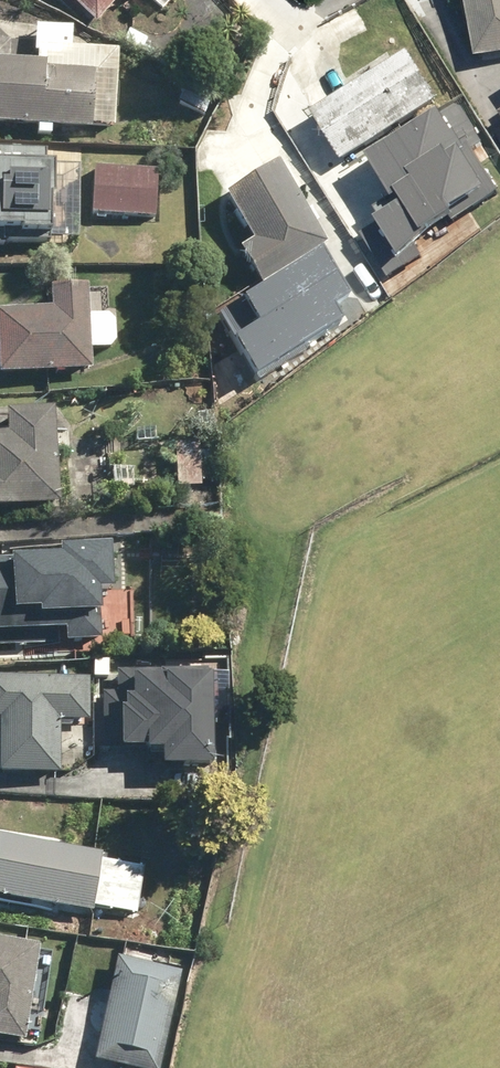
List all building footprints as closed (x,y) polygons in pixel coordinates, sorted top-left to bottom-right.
[(99,23),(120,0),(74,0),(99,23)] [(474,53),(499,48),(499,0),(466,0),(474,53)] [(307,106),(334,153),(436,94),(408,47),(307,106)] [(95,127),(99,72),(49,69),(50,63),(0,59),(0,121),(95,127)] [(453,97),(366,151),(395,197),(370,212),(376,222),(360,231),(386,271),(418,251),(411,241),(496,188),(471,148),(481,141),(453,97)] [(327,237),(278,156),(226,187),(253,233),(239,241),(260,277),(327,237)] [(54,233),(55,164),(0,163),(0,233),(54,233)] [(96,210),(156,212),(158,167),(98,165),(96,210)] [(325,244),(222,310),(260,369),(343,316),(333,300),(353,287),(325,244)] [(0,310),(3,374),(96,370),(93,285),(54,287),(55,308),(0,310)] [(61,502),(55,408),(10,411),(11,434),(0,435),(0,506),(61,502)] [(113,641),(110,599),(124,598),(120,538),(56,543),(56,552),(0,556),(0,649),(113,641)] [(215,669),(120,672),(121,691),(105,692),(107,752),(169,750),(169,766),(218,765),(215,669)] [(0,677),(0,718),(4,718),(4,772),(63,773),(63,718),(90,719),(90,678),(0,677)] [(0,837),(0,893),(95,910),(104,854),(0,837)] [(28,1038),(42,945),(0,938),(0,1034),(28,1038)] [(94,1059),(127,1067),(159,1067),(184,973),(121,957),(94,1059)]
